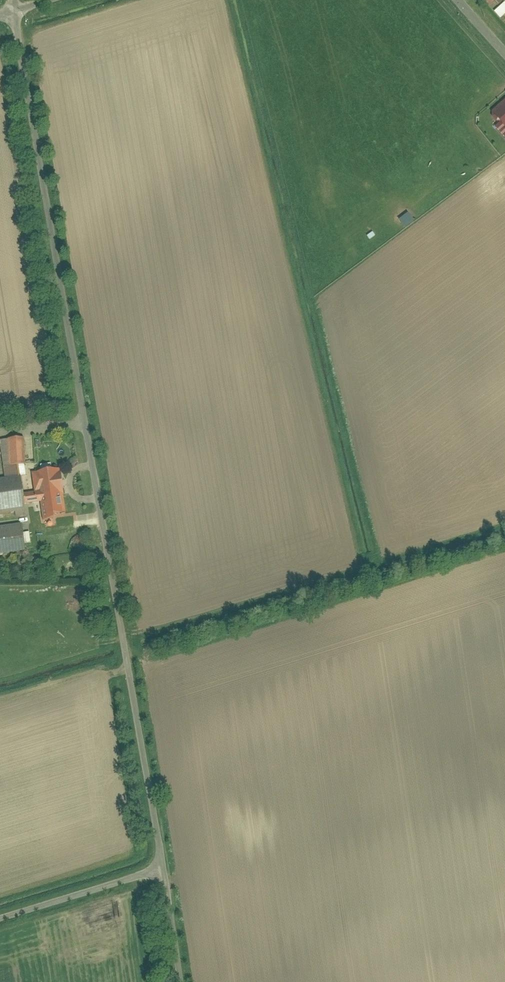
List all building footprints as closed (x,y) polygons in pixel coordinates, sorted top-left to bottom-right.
[(502,17),(504,14),(504,1),(504,0),(487,0),(502,17)] [(492,113),(504,129),(504,103),(492,113)] [(405,229),(414,221),(407,213),(398,221),(405,229)] [(19,464),(27,463),(24,438),(1,441),(5,466),(19,464)] [(19,464),(5,466),(7,480),(21,478),(19,464)] [(67,503),(62,469),(34,473),(37,493),(27,494),(28,504),(42,502),(42,504),(54,502),(55,504),(65,503),(67,503)] [(29,514),(24,477),(21,478),(7,480),(0,480),(0,517),(29,514)] [(42,504),(46,530),(77,526),(75,508),(66,509),(65,503),(55,504),(54,502),(42,504)] [(27,551),(26,544),(25,533),(23,523),(0,526),(0,555),(27,551)] [(26,544),(33,543),(31,532),(25,533),(26,544)]
